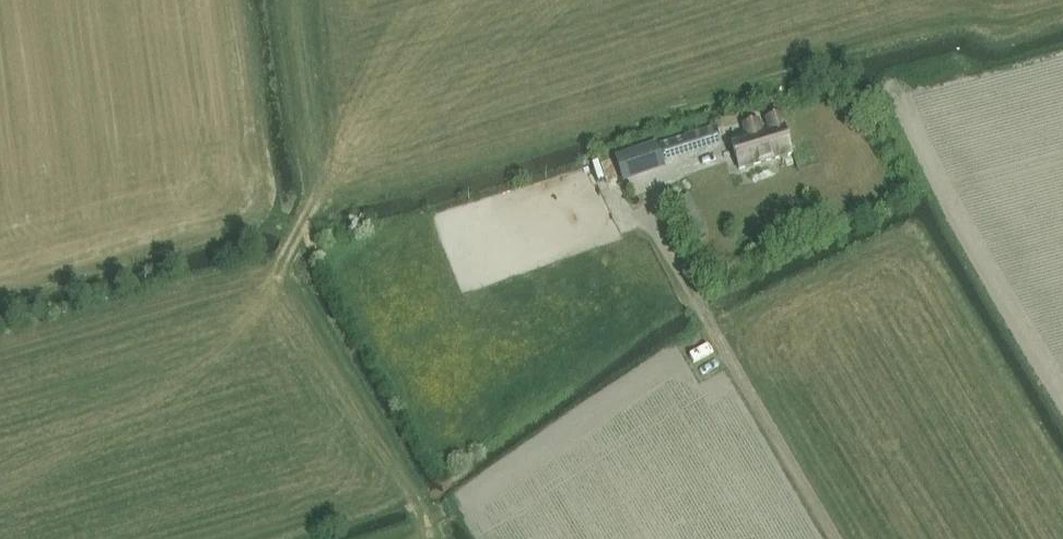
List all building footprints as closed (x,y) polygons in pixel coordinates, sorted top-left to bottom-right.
[(792,154),(784,128),(781,115),(766,119),(769,132),(761,134),(758,122),(743,126),(745,133),(729,137),(739,170),(792,154)] [(722,146),(716,127),(659,145),(664,164),(722,146)] [(623,180),(664,167),(655,142),(615,156),(623,180)]
